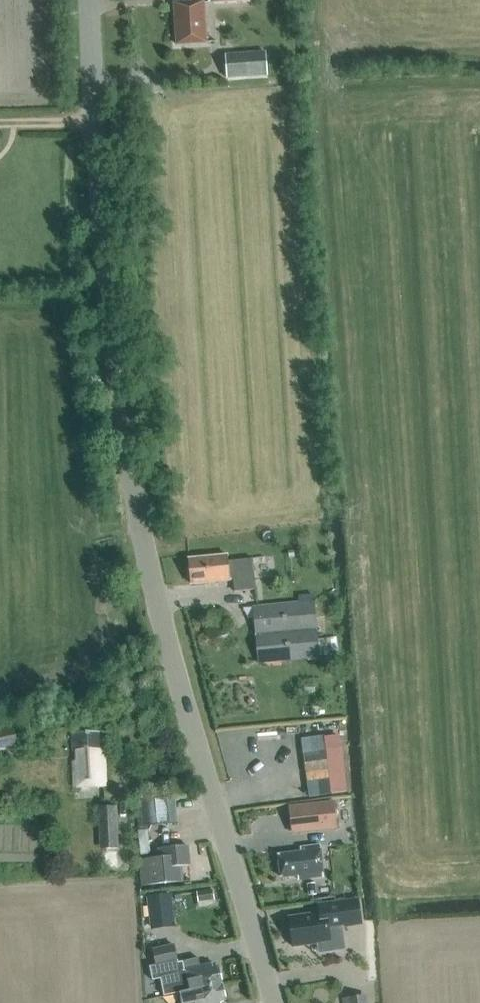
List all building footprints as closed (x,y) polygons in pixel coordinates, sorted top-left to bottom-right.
[(204,44),(201,4),(173,6),(175,46),(204,44)] [(224,80),(265,77),(263,54),(222,57),(224,80)] [(254,592),(252,562),(227,564),(226,557),(189,560),(191,586),(231,583),(232,593),(254,592)] [(314,604),(299,605),(252,609),(256,665),(319,660),(318,657),(317,640),(314,604)] [(338,638),(317,640),(318,657),(339,655),(338,647),(339,647),(338,638)] [(57,719),(58,730),(67,729),(66,718),(57,719)] [(4,747),(15,745),(12,729),(0,731),(0,748),(4,747)] [(103,789),(103,759),(101,759),(101,753),(103,752),(103,735),(70,736),(70,753),(73,753),(73,762),(71,762),(71,789),(103,789)] [(330,779),(307,782),(309,798),(331,794),(347,792),(342,748),(330,750),(328,737),(313,739),(314,752),(327,750),(330,779)] [(13,802),(13,794),(3,794),(3,802),(13,802)] [(140,803),(143,828),(169,825),(166,800),(140,803)] [(334,803),(290,808),(293,832),(337,827),(334,803)] [(119,849),(117,807),(98,808),(100,850),(119,849)] [(138,832),(141,856),(150,855),(148,831),(138,832)] [(160,858),(139,861),(143,887),(182,882),(181,866),(190,865),(187,846),(158,849),(160,858)] [(322,878),(318,847),(300,849),(300,855),(278,858),(280,878),(297,876),(297,881),(322,878)] [(214,900),(213,890),(196,892),(197,902),(214,900)] [(153,928),(173,926),(169,894),(149,897),(153,928)] [(319,913),(288,918),(293,947),(320,943),(321,950),(339,947),(335,927),(361,924),(357,899),(318,905),(319,913)] [(156,966),(150,967),(153,981),(160,980),(164,997),(179,994),(188,992),(222,985),(219,969),(213,970),(212,965),(200,967),(199,959),(183,962),(183,963),(178,964),(174,946),(153,950),(156,966)] [(222,985),(188,992),(179,994),(180,1002),(179,1002),(220,1002),(219,1002),(225,1001),(222,985)]
